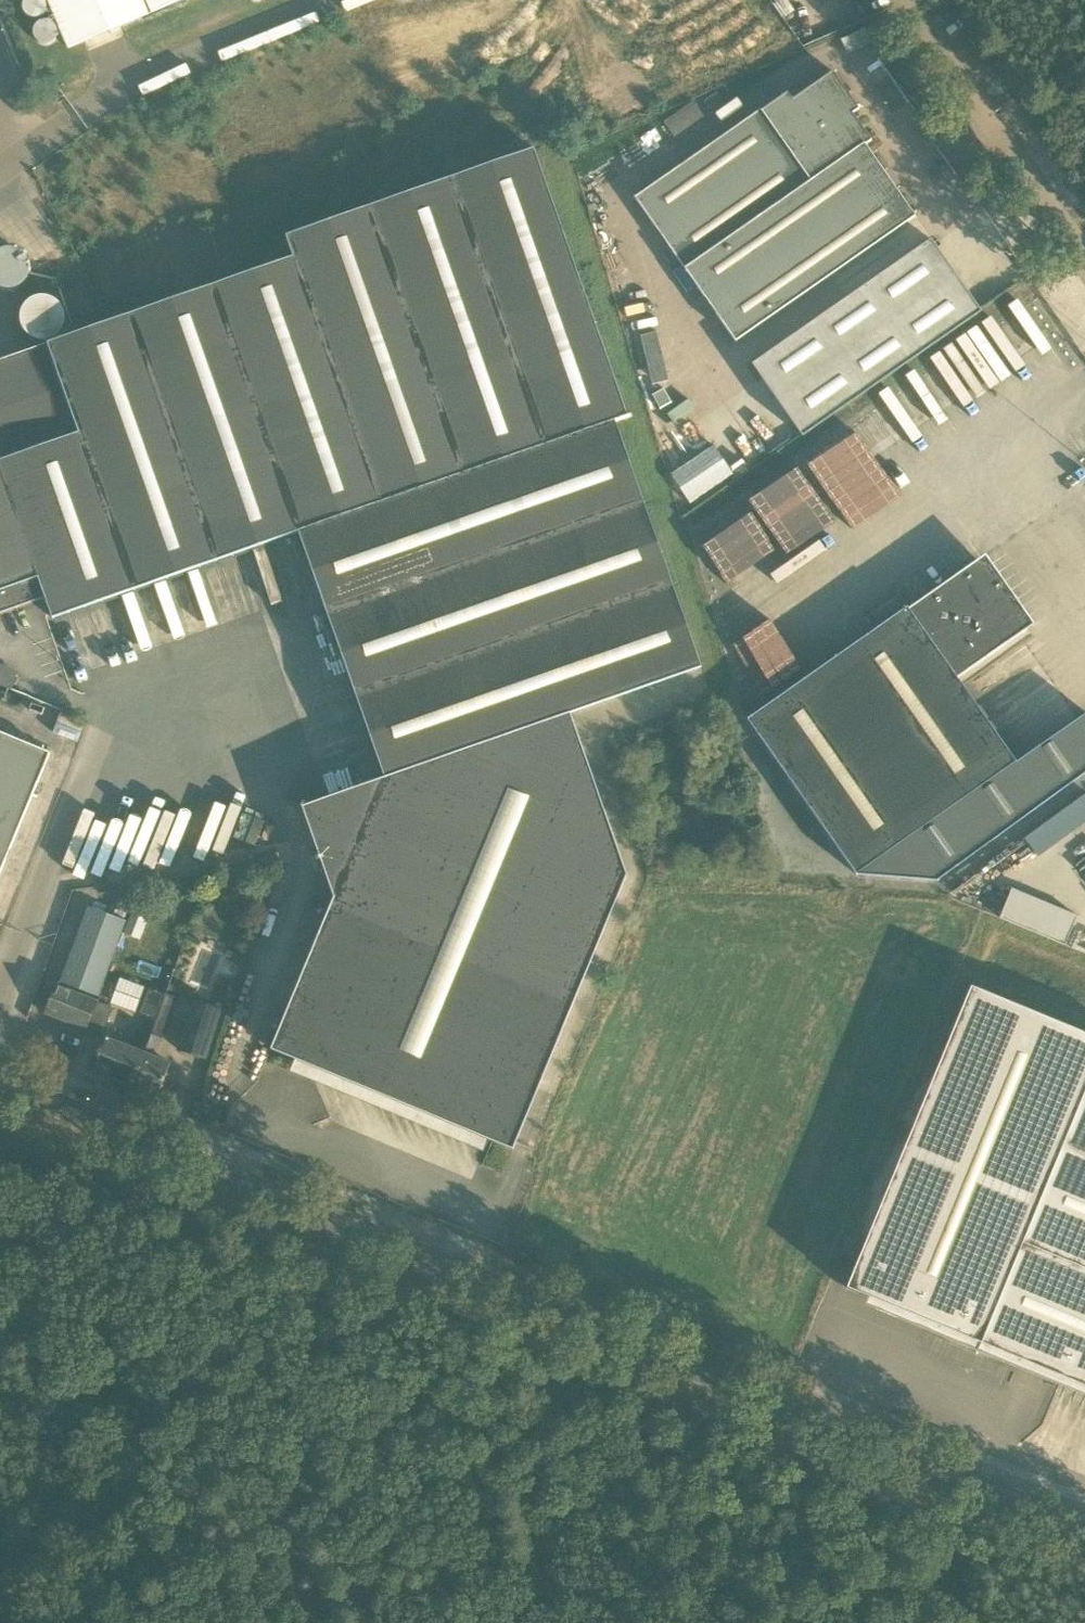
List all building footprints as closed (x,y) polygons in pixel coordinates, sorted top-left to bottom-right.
[(183,0),(48,0),(60,28),(69,48),(183,0)] [(853,113),(859,109),(833,72),(792,100),(787,93),(762,111),(762,110),(635,198),(737,342),(916,216),(866,145),(872,140),(853,113)] [(694,647),(616,421),(629,417),(535,149),(286,236),(293,257),(0,361),(0,613),(44,598),(52,620),(301,532),(388,780),(304,809),(335,895),(271,1049),(320,1070),(321,1069),(354,1056),(368,1090),(401,1076),(416,1110),(450,1096),(464,1129),(513,1150),(627,875),(570,713),(701,667),(694,647)] [(752,364),(802,437),(982,312),(931,240),(752,364)] [(0,249),(0,284),(19,283),(18,249),(0,249)] [(59,303),(23,295),(14,332),(51,340),(59,303)] [(758,416),(671,471),(690,501),(777,446),(758,416)] [(718,518),(700,530),(733,579),(752,567),(718,518)] [(765,707),(747,719),(814,815),(856,874),(937,881),(1084,773),(1084,714),(1016,762),(957,678),(1031,627),(982,557),(908,609),(907,607),(765,707)] [(50,753),(0,732),(0,874),(50,753)] [(1084,823),(1084,797),(1023,831),(1034,851),(1084,823)] [(1000,918),(1065,945),(1077,915),(1012,888),(1000,918)] [(126,922),(126,920),(88,906),(61,982),(98,996),(116,948),(126,922)] [(115,974),(106,1000),(136,1010),(146,985),(115,974)] [(87,1030),(95,1010),(98,1002),(56,985),(45,1013),(87,1030)] [(971,987),(847,1288),(869,1297),(865,1305),(944,1337),(1005,1363),(1084,1396),(1084,1034),(971,987)] [(149,1019),(157,1022),(168,996),(148,990),(140,1015),(149,1019)] [(196,1001),(186,1030),(179,1050),(204,1058),(220,1009),(196,1001)] [(152,1034),(138,1030),(131,1048),(107,1038),(94,1070),(132,1086),(152,1034)] [(154,1057),(161,1038),(152,1034),(132,1086),(158,1096),(166,1076),(171,1064),(154,1057)]
